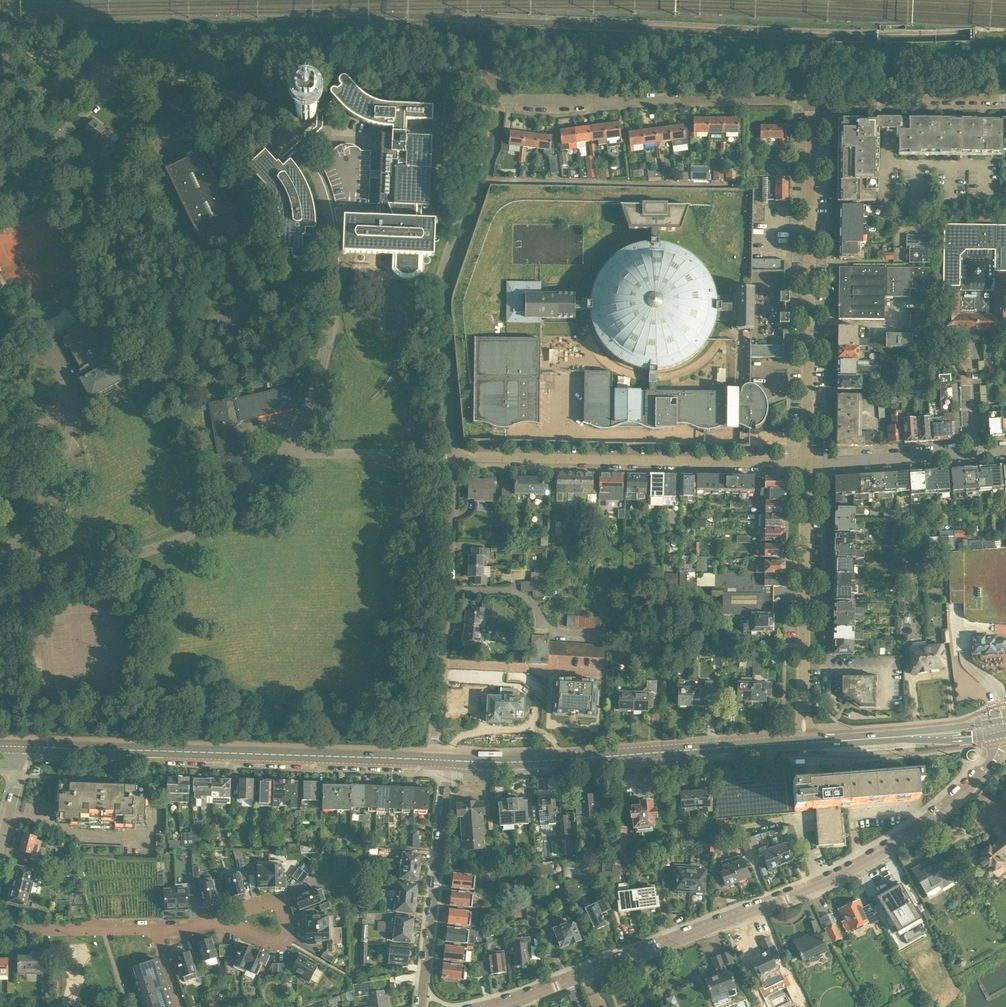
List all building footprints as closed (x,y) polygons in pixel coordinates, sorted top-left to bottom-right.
[(265,151),(248,168),(265,186),(268,190),(271,194),(274,200),(277,205),(278,209),(279,215),(280,220),(280,226),(279,250),(292,251),(292,255),(292,256),(293,257),(294,258),(295,259),(296,259),(297,259),(298,259),(299,259),(300,259),(300,258),(301,258),(302,257),(302,256),(303,256),(303,251),(303,236),(306,236),(306,229),(316,229),(316,225),(316,220),(316,214),(315,208),(314,203),(311,194),(309,189),(306,182),(301,174),(297,169),(295,166),(291,161),(287,164),(283,159),(323,124),(324,113),(337,101),(338,102),(344,108),(347,112),(351,114),(354,116),(357,118),(360,120),(364,122),(368,123),(371,125),(375,126),(379,126),(383,127),(386,127),(389,127),(393,128),(393,132),(393,135),(383,134),(380,204),(380,218),(345,216),(343,252),(396,255),(396,269),(397,271),(399,272),(401,274),(404,275),(406,275),(407,276),(409,276),(411,275),(412,275),(414,274),(416,273),(418,272),(420,270),(420,256),(435,256),(436,220),(422,219),(422,205),(430,206),(432,136),(406,135),(406,133),(407,133),(407,119),(433,120),(433,113),(434,105),(389,103),(386,103),(384,102),(380,102),(377,101),(374,100),(370,98),(368,97),(365,95),(363,93),(361,92),(359,90),(356,87),(354,84),(351,81),(349,79),(348,78),(347,77),(346,77),(345,76),(344,76),(343,76),(342,76),(341,77),(340,78),(339,79),(339,80),(339,81),(339,82),(339,83),(339,84),(340,84),(340,85),(341,86),(337,90),(336,89),(335,88),(334,88),(332,89),(331,90),(331,91),(331,92),(331,93),(331,94),(332,95),(334,98),(321,110),(318,106),(317,106),(317,107),(317,108),(317,109),(317,110),(317,111),(320,115),(320,122),(280,156),(275,161),(265,151)] [(300,92),(295,95),(291,99),(289,104),(288,110),(289,115),(292,120),(296,124),(302,126),(307,127),(313,126),(318,123),(322,119),(324,114),(325,108),(324,103),(321,98),(317,94),(311,91),(306,91),(300,92)] [(696,133),(709,133),(709,118),(694,118),(693,132),(692,132),(692,138),(696,138),(696,133)] [(724,118),(709,118),(709,133),(709,141),(723,141),(724,133),(724,118)] [(739,118),(724,118),(724,133),(739,133),(739,118)] [(898,146),(898,152),(961,152),(1002,153),(1002,150),(1002,119),(982,120),(982,119),(961,119),(941,119),(908,119),(900,119),(900,118),(885,118),(875,118),(875,120),(858,120),(858,119),(841,119),(840,160),(840,182),(841,182),(840,201),(875,202),(875,156),(875,139),(875,129),(881,129),(881,130),(885,130),(896,130),(896,138),(896,146),(898,146)] [(88,129),(86,131),(92,136),(90,138),(102,148),(104,145),(100,142),(107,132),(104,130),(105,129),(102,127),(102,128),(94,122),(92,124),(91,123),(86,128),(88,129)] [(604,124),(605,139),(619,137),(619,143),(623,142),(623,136),(621,136),(619,122),(604,124)] [(606,144),(605,139),(604,124),(589,126),(591,141),(598,140),(598,145),(606,144)] [(669,127),(671,140),(673,140),(674,146),(690,144),(688,127),(684,128),(684,125),(669,127)] [(585,142),(591,141),(589,126),(574,128),(576,143),(577,149),(586,148),(585,142)] [(761,126),(761,139),(780,138),(780,145),(787,145),(787,138),(782,138),(782,126),(761,126)] [(658,142),(671,140),(669,127),(656,129),(658,142)] [(569,144),(576,143),(574,128),(560,130),(561,144),(560,144),(561,151),(569,149),(569,144)] [(644,144),(658,142),(656,129),(642,131),(644,144)] [(509,145),(522,147),(524,133),(510,131),(510,136),(502,135),(500,151),(509,152),(509,145)] [(632,146),(644,144),(642,131),(628,132),(630,146),(628,146),(629,152),(633,151),(632,146)] [(538,135),(524,133),(522,147),(536,148),(538,135)] [(158,135),(138,136),(138,142),(141,142),(143,159),(160,157),(158,135)] [(536,148),(544,149),(543,153),(546,156),(549,156),(551,174),(559,173),(557,156),(552,156),(552,150),(551,149),(552,136),(538,135),(536,148)] [(337,204),(351,204),(369,203),(370,151),(362,151),(353,145),(342,144),(334,149),(330,157),(320,161),(328,177),(333,191),(335,205),(337,204)] [(591,151),(591,156),(586,157),(588,170),(594,169),(593,157),(595,156),(595,150),(591,151)] [(166,170),(177,192),(183,206),(201,242),(238,224),(203,152),(166,170)] [(131,159),(121,154),(114,166),(124,172),(131,159)] [(785,173),(784,162),(769,162),(769,173),(785,173)] [(648,179),(661,178),(661,172),(654,172),(654,168),(647,169),(648,179)] [(691,168),(691,180),(708,180),(708,169),(691,168)] [(609,170),(600,171),(601,179),(610,178),(609,170)] [(724,181),(724,171),(715,171),(715,181),(724,181)] [(735,171),(725,171),(725,181),(735,181),(735,171)] [(767,200),(775,200),(775,201),(788,201),(788,180),(775,180),(775,181),(767,181),(768,178),(762,177),(762,203),(767,203),(767,200)] [(659,240),(658,240),(658,230),(680,230),(689,206),(667,205),(667,203),(642,203),(642,205),(620,204),(628,230),(651,230),(651,240),(650,240),(650,244),(645,244),(640,245),(634,247),(629,248),(624,251),(620,253),(615,256),(611,260),(607,264),(604,268),(601,272),(598,277),(595,282),(593,287),(592,292),(591,297),(590,302),(587,302),(587,300),(582,300),(582,303),(575,303),(575,293),(574,293),(574,294),(574,293),(541,293),(541,282),(540,282),(538,282),(534,282),(507,281),(506,323),(540,323),(546,323),(546,319),(574,319),(575,319),(575,310),(586,310),(586,311),(590,311),(591,316),(592,322),(593,328),(595,333),(598,338),(601,343),(604,347),(608,352),(612,356),(617,359),(622,362),(627,365),(632,367),(637,369),(643,370),(649,371),(648,383),(649,383),(649,391),(645,391),(645,392),(641,392),(641,390),(614,390),(614,391),(612,391),(612,372),(584,371),(584,398),(583,424),(585,424),(586,424),(592,427),(596,428),(598,429),(601,430),(604,430),(607,430),(609,429),(613,429),(617,427),(643,427),(644,428),(647,429),(650,430),(654,430),(657,430),(660,430),(662,429),(663,429),(676,429),(676,424),(679,425),(682,425),(687,425),(689,426),(696,429),(699,430),(702,431),(707,431),(712,431),(713,430),(717,429),(721,427),(723,427),(725,426),(726,426),(726,429),(738,429),(738,426),(749,431),(751,423),(754,423),(755,427),(754,427),(755,428),(758,427),(759,426),(761,425),(763,423),(764,420),(765,418),(766,415),(767,411),(767,409),(767,406),(766,401),(766,399),(764,396),(763,393),(761,390),(758,388),(756,386),(755,385),(753,385),(750,384),(749,384),(747,384),(745,385),(743,387),(742,388),(741,389),(741,390),(740,392),(738,392),(738,389),(735,388),(727,389),(727,392),(656,391),(656,383),(657,383),(657,371),(663,370),(668,369),(673,368),(679,366),(684,364),(688,361),(693,358),(697,354),(701,350),(705,346),(708,341),(709,339),(710,336),(713,331),(714,326),(716,321),(732,321),(732,329),(736,329),(746,329),(750,329),(754,329),(754,328),(754,311),(754,288),(755,288),(750,288),(746,288),(736,287),(736,288),(737,288),(737,295),(734,295),(716,295),(715,290),(713,284),(711,279),(708,275),(705,270),(702,266),(698,262),(694,258),(689,255),(685,252),(680,249),(675,247),(670,246),(664,244),(659,244),(659,240)] [(840,205),(840,215),(867,215),(867,213),(870,213),(871,206),(840,205)] [(867,218),(867,215),(840,215),(840,224),(863,224),(863,218),(867,218)] [(863,231),(863,224),(840,224),(840,233),(867,234),(867,231),(863,231)] [(947,330),(1005,331),(1005,225),(947,224),(944,227),(943,330),(947,330)] [(867,236),(867,234),(840,233),(840,243),(860,244),(862,243),(863,236),(867,236)] [(909,259),(909,263),(929,263),(930,235),(907,235),(906,249),(909,249),(909,255),(906,255),(906,259),(909,259)] [(860,252),(860,244),(840,243),(840,258),(862,259),(862,252),(860,252)] [(751,271),(784,272),(785,272),(785,260),(751,259),(751,271)] [(875,267),(850,267),(839,267),(839,304),(838,304),(838,306),(839,306),(839,319),(884,320),(885,297),(898,297),(909,297),(910,290),(920,290),(920,291),(919,291),(929,291),(929,268),(910,268),(875,267)] [(780,303),(784,303),(788,303),(788,294),(784,294),(780,293),(780,303)] [(788,315),(783,315),(780,315),(780,324),(784,324),(788,324),(788,315)] [(886,333),(886,347),(912,348),(912,347),(928,348),(928,315),(910,315),(910,334),(886,333)] [(80,324),(67,331),(69,335),(64,338),(65,340),(63,341),(67,347),(69,346),(81,370),(80,370),(84,377),(82,379),(81,379),(81,380),(85,389),(83,390),(87,397),(89,396),(90,397),(90,398),(92,398),(98,394),(100,399),(118,390),(115,385),(122,382),(123,382),(123,380),(113,363),(112,362),(109,364),(105,357),(104,357),(91,334),(94,333),(90,327),(88,328),(87,325),(82,328),(80,324)] [(838,346),(863,346),(869,346),(869,339),(858,339),(858,326),(839,326),(838,346)] [(540,373),(540,339),(474,338),(473,384),(473,422),(476,422),(479,422),(481,422),(486,424),(490,425),(493,427),(495,427),(497,428),(499,428),(502,429),(506,428),(508,428),(511,427),(516,425),(519,424),(524,423),(526,423),(529,423),(532,423),(534,423),(536,424),(539,425),(540,373)] [(784,345),(751,345),(751,357),(784,358),(784,345)] [(863,349),(863,346),(838,346),(838,359),(859,359),(859,349),(863,349)] [(870,361),(838,360),(838,374),(880,375),(881,361),(870,361)] [(925,365),(914,365),(914,375),(924,375),(925,365)] [(955,439),(954,429),(949,365),(944,365),(944,375),(939,375),(941,414),(943,440),(955,439)] [(715,380),(723,381),(724,368),(717,367),(715,380)] [(838,376),(838,389),(861,390),(861,376),(838,376)] [(266,383),(268,391),(277,389),(276,385),(273,386),(271,382),(266,383)] [(240,421),(288,410),(296,408),(290,386),(272,391),(237,399),(237,397),(235,398),(235,400),(226,402),(226,400),(210,403),(210,404),(197,406),(198,411),(211,409),(218,454),(209,455),(212,473),(240,468),(238,458),(235,458),(230,426),(241,424),(240,421)] [(883,404),(897,403),(896,392),(883,393),(883,404)] [(852,446),(854,446),(874,445),(874,434),(873,434),(873,432),(861,431),(861,395),(837,394),(836,446),(852,446)] [(931,441),(943,440),(941,414),(937,415),(937,410),(935,411),(935,403),(929,403),(929,410),(931,441)] [(889,441),(902,440),(900,412),(899,405),(891,405),(892,412),(893,426),(888,426),(889,441)] [(990,437),(1002,436),(1000,406),(993,406),(993,410),(989,411),(989,413),(988,413),(990,437)] [(929,410),(924,410),(924,415),(925,415),(925,417),(917,418),(919,441),(931,441),(929,410)] [(917,442),(915,418),(908,418),(908,416),(903,416),(904,442),(917,442)] [(958,429),(954,429),(955,439),(963,439),(963,438),(958,434),(958,429)] [(989,467),(990,490),(1003,489),(1002,466),(989,467)] [(978,491),(990,490),(989,467),(976,468),(978,492),(979,492),(978,491)] [(965,493),(978,492),(976,468),(963,469),(965,493)] [(954,493),(965,493),(963,469),(951,469),(952,491),(953,491),(953,493),(954,493)] [(925,495),(937,494),(935,470),(909,472),(911,495),(925,494),(925,495)] [(950,498),(948,470),(935,470),(937,494),(937,499),(950,498)] [(566,498),(566,472),(557,472),(557,473),(553,473),(553,493),(557,493),(563,494),(563,498),(566,498)] [(575,473),(566,472),(566,498),(563,498),(563,508),(569,509),(569,500),(575,500),(575,494),(575,473)] [(894,473),(896,492),(901,492),(901,497),(909,496),(909,491),(909,489),(907,472),(894,473)] [(584,499),(585,473),(575,473),(575,494),(581,494),(581,509),(586,509),(587,499),(584,499)] [(593,473),(585,473),(584,499),(587,499),(587,494),(593,494),(597,494),(597,480),(593,480),(593,473)] [(611,493),(612,474),(600,473),(599,501),(611,502),(611,493)] [(892,492),(896,492),(894,473),(882,474),(884,498),(892,498),(892,492)] [(612,474),(611,493),(611,502),(623,502),(624,474),(612,474)] [(637,500),(637,493),(637,474),(627,474),(626,500),(637,501),(637,500)] [(647,474),(637,474),(637,493),(637,500),(644,500),(645,494),(647,494),(647,474)] [(663,505),(663,475),(651,474),(650,505),(663,505)] [(873,499),(884,498),(882,474),(871,475),(873,496),(873,499)] [(681,491),(681,475),(676,475),(663,475),(663,505),(673,505),(673,502),(675,502),(676,491),(681,491)] [(695,501),(695,476),(681,475),(681,491),(681,501),(695,501)] [(861,506),(861,500),(859,475),(846,476),(848,496),(851,495),(851,500),(853,500),(853,506),(861,506)] [(859,475),(861,500),(868,499),(868,497),(873,496),(871,475),(859,475)] [(697,491),(703,491),(703,494),(710,494),(710,491),(707,491),(708,476),(697,476),(697,491)] [(726,476),(708,476),(707,491),(710,491),(712,491),(712,494),(719,494),(719,492),(725,492),(726,476)] [(738,494),(738,492),(736,492),(736,476),(726,476),(725,492),(732,492),(732,494),(738,494)] [(754,477),(736,476),(736,492),(738,492),(740,492),(740,495),(747,495),(747,492),(754,492),(754,477)] [(842,496),(848,496),(846,476),(835,477),(836,494),(835,503),(838,503),(838,506),(842,506),(842,502),(842,496)] [(469,477),(468,496),(478,496),(478,499),(492,499),(493,480),(478,480),(478,477),(469,477)] [(529,494),(529,478),(515,477),(515,494),(529,494)] [(766,477),(766,488),(786,489),(786,480),(786,479),(783,477),(766,477)] [(544,478),(529,478),(529,494),(543,494),(544,478)] [(502,488),(501,501),(509,501),(510,488),(509,488),(509,484),(503,484),(503,488),(502,488)] [(786,494),(786,489),(766,488),(766,489),(756,488),(756,491),(760,491),(760,496),(766,496),(765,500),(759,501),(785,501),(786,494)] [(785,513),(785,501),(759,501),(749,500),(749,506),(765,507),(765,513),(785,513)] [(836,508),(835,520),(853,520),(853,515),(864,515),(864,508),(836,508)] [(898,522),(898,511),(883,511),(883,522),(898,522)] [(759,527),(765,527),(785,527),(785,515),(765,515),(761,515),(755,515),(755,520),(759,520),(759,527)] [(853,525),(853,520),(835,520),(835,532),(864,532),(864,525),(853,525)] [(899,523),(891,523),(891,533),(899,533),(899,523)] [(785,529),(761,529),(761,534),(761,541),(785,541),(785,529)] [(835,534),(835,546),(853,546),(853,541),(864,541),(864,534),(835,534)] [(982,547),(993,547),(993,546),(995,546),(994,541),(986,541),(985,535),(981,535),(981,540),(982,547)] [(548,546),(548,536),(541,536),(540,546),(548,546)] [(916,551),(926,551),(926,542),(920,542),(920,536),(914,536),(914,543),(916,543),(916,551)] [(940,549),(939,537),(926,538),(927,550),(940,549)] [(905,551),(913,551),(912,539),(904,540),(905,551)] [(969,548),(982,547),(981,540),(973,541),(973,540),(970,540),(970,541),(968,541),(969,548)] [(491,551),(508,552),(508,543),(491,543),(491,551)] [(785,545),(761,545),(761,557),(765,557),(785,557),(785,545)] [(853,551),(853,546),(835,546),(835,558),(864,558),(864,551),(853,551)] [(1005,623),(1005,547),(949,551),(950,603),(963,603),(964,613),(964,615),(964,616),(965,617),(966,618),(967,619),(969,620),(970,620),(1005,623)] [(469,564),(469,566),(484,566),(486,566),(486,557),(487,557),(488,549),(471,548),(470,556),(469,556),(469,558),(468,558),(468,564),(469,564)] [(835,559),(835,573),(854,574),(854,566),(863,566),(863,560),(835,559)] [(784,573),(785,562),(759,561),(759,566),(756,566),(755,573),(784,573)] [(486,566),(484,566),(469,566),(469,568),(468,568),(468,573),(469,574),(469,576),(476,577),(476,584),(486,584),(486,577),(490,577),(491,567),(486,567),(486,566)] [(679,588),(695,588),(695,573),(679,573),(679,588)] [(729,614),(749,614),(751,614),(756,614),(756,612),(764,612),(764,586),(784,586),(784,576),(764,575),(764,577),(753,577),(753,573),(715,573),(696,573),(696,587),(712,587),(712,596),(723,597),(723,613),(729,614)] [(854,580),(854,574),(835,573),(834,586),(863,587),(863,580),(854,580)] [(677,575),(665,575),(665,587),(677,587),(677,575)] [(609,579),(596,578),(596,589),(608,589),(609,579)] [(633,587),(633,580),(627,580),(627,578),(624,578),(624,583),(626,583),(627,588),(633,587)] [(895,579),(895,588),(898,588),(903,588),(903,579),(895,579)] [(660,581),(649,581),(650,589),(661,589),(660,581)] [(546,582),(545,582),(531,582),(522,583),(522,591),(533,590),(545,590),(546,590),(546,582)] [(863,594),(863,587),(834,586),(834,601),(854,601),(854,594),(863,594)] [(834,610),(834,615),(863,615),(863,608),(852,608),(852,603),(834,602),(834,610)] [(483,627),(484,615),(489,616),(490,609),(473,608),(473,613),(466,612),(465,625),(483,627)] [(751,614),(751,620),(746,620),(745,624),(743,624),(743,631),(774,631),(775,623),(774,623),(774,613),(764,613),(764,612),(756,612),(756,614),(751,614)] [(863,622),(863,615),(834,615),(834,626),(852,627),(852,622),(863,622)] [(482,641),(482,634),(488,634),(488,627),(483,627),(465,625),(464,639),(464,640),(465,644),(470,644),(472,640),(482,641)] [(851,633),(852,627),(834,626),(833,639),(853,640),(862,640),(863,633),(851,633)] [(950,643),(948,631),(948,629),(940,630),(942,644),(950,643)] [(971,642),(971,650),(971,653),(973,652),(974,653),(976,653),(984,652),(984,656),(997,654),(997,651),(1005,650),(1005,640),(1005,638),(997,639),(996,636),(987,637),(986,634),(974,635),(974,637),(972,637),(973,642),(971,642)] [(532,649),(540,650),(541,636),(533,636),(532,649)] [(548,650),(549,641),(549,637),(541,636),(540,650),(548,650)] [(853,640),(833,639),(833,647),(835,647),(835,653),(846,653),(853,653),(853,640)] [(549,641),(548,650),(548,655),(555,655),(556,642),(549,641)] [(565,642),(556,642),(555,655),(564,656),(565,642)] [(565,642),(564,656),(571,656),(572,643),(565,642)] [(580,643),(572,643),(571,656),(579,657),(580,643)] [(579,657),(587,657),(588,644),(580,643),(579,657)] [(596,644),(588,644),(587,657),(595,658),(596,644)] [(604,658),(605,651),(605,645),(596,644),(595,658),(604,658)] [(943,646),(926,648),(928,670),(939,669),(939,667),(941,666),(941,662),(945,662),(943,646)] [(928,670),(926,648),(911,649),(912,664),(911,664),(912,671),(912,673),(913,674),(915,675),(917,674),(918,673),(919,671),(928,670)] [(532,649),(531,662),(539,663),(540,650),(532,649)] [(548,663),(548,655),(548,650),(540,650),(539,663),(548,663)] [(595,692),(596,681),(597,668),(557,666),(556,679),(555,689),(552,689),(551,703),(555,703),(554,714),(564,714),(570,714),(570,717),(577,717),(578,715),(584,715),(584,716),(594,716),(594,706),(598,706),(598,692),(595,692)] [(875,707),(876,682),(876,675),(841,675),(841,676),(836,675),(836,691),(846,698),(847,701),(851,704),(854,703),(859,707),(875,707)] [(737,700),(751,701),(752,683),(752,677),(741,677),(741,682),(738,682),(738,692),(733,692),(733,699),(737,700)] [(678,705),(693,706),(694,687),(694,682),(693,682),(693,680),(686,680),(679,679),(678,680),(679,685),(679,696),(674,697),(674,704),(678,705)] [(642,693),(634,692),(633,711),(648,711),(648,705),(653,705),(653,694),(656,694),(657,681),(647,680),(647,688),(645,688),(642,691),(642,693)] [(694,682),(694,687),(693,706),(707,706),(707,700),(712,700),(713,681),(701,680),(701,682),(694,682)] [(771,683),(752,683),(751,701),(766,701),(766,695),(771,695),(771,683)] [(500,696),(489,695),(488,722),(499,723),(500,718),(504,719),(506,719),(505,723),(512,723),(512,720),(514,720),(514,719),(524,720),(525,697),(518,696),(518,689),(500,688),(500,696)] [(619,710),(633,711),(634,692),(620,692),(619,702),(615,702),(615,709),(619,710)] [(966,756),(966,757),(967,758),(967,759),(968,760),(969,760),(969,761),(970,761),(972,761),(973,761),(974,761),(975,761),(976,760),(977,759),(977,758),(977,757),(978,757),(978,756),(978,755),(978,753),(977,749),(972,750),(970,750),(969,750),(969,751),(968,751),(967,752),(967,753),(966,754),(966,755),(966,756)] [(912,795),(918,795),(917,782),(922,781),(922,771),(793,781),(792,772),(717,778),(716,819),(752,816),(795,813),(794,808),(815,807),(818,845),(845,843),(845,836),(842,836),(840,805),(913,799),(912,795)] [(178,802),(178,778),(169,777),(168,794),(172,794),(171,802),(178,802)] [(185,794),(189,794),(189,778),(178,778),(178,802),(185,802),(185,794)] [(193,778),(194,796),(196,797),(196,806),(207,807),(207,800),(213,800),(213,797),(213,779),(193,778)] [(213,797),(213,800),(213,804),(230,804),(231,779),(213,779),(213,797)] [(256,780),(238,780),(237,803),(243,803),(243,800),(255,800),(256,780)] [(258,803),(270,804),(271,780),(259,780),(258,803)] [(285,806),(286,781),(278,781),(274,781),(273,807),(279,807),(279,806),(285,806)] [(286,781),(285,806),(291,806),(291,807),(297,808),(298,782),(294,782),(286,781)] [(302,800),(319,801),(319,783),(302,782),(302,800)] [(146,823),(146,807),(147,798),(144,798),(144,786),(63,783),(63,795),(60,795),(59,820),(71,821),(71,823),(134,826),(134,823),(146,823)] [(352,787),(352,810),(360,811),(360,807),(364,808),(365,786),(364,786),(364,787),(359,786),(358,785),(354,785),(353,786),(352,786),(352,787)] [(365,786),(364,808),(369,808),(369,811),(376,812),(377,786),(373,785),(372,787),(367,787),(367,786),(365,786)] [(337,810),(338,786),(323,786),(323,809),(337,810)] [(338,786),(337,810),(352,810),(352,787),(338,786)] [(377,786),(376,812),(389,812),(389,809),(390,787),(389,787),(389,788),(384,787),(383,786),(377,786)] [(390,787),(389,809),(394,809),(394,812),(401,813),(402,787),(398,787),(397,788),(392,788),(392,787),(390,787)] [(402,787),(401,813),(410,813),(410,810),(414,810),(415,788),(414,788),(414,789),(409,789),(408,787),(402,787)] [(415,788),(414,810),(419,810),(419,813),(427,814),(429,790),(428,790),(427,788),(423,788),(422,789),(417,789),(417,788),(415,788)] [(708,790),(695,791),(696,806),(703,806),(704,812),(711,812),(711,805),(709,805),(708,790)] [(696,809),(696,806),(695,791),(681,792),(682,807),(680,807),(681,812),(681,820),(688,820),(688,811),(696,809)] [(577,797),(576,797),(575,797),(575,804),(572,804),(573,810),(576,810),(576,811),(567,812),(568,822),(572,822),(573,831),(581,830),(581,821),(585,821),(585,817),(593,816),(593,805),(599,805),(598,796),(592,797),(592,796),(583,796),(583,795),(577,795),(577,797)] [(528,819),(533,819),(533,808),(532,808),(527,808),(526,802),(522,802),(522,799),(512,800),(514,825),(528,824),(528,819)] [(533,819),(533,822),(533,826),(540,825),(541,833),(553,832),(552,824),(556,824),(555,817),(556,817),(554,800),(552,799),(549,799),(548,801),(538,802),(539,806),(532,806),(532,808),(533,808),(533,819)] [(500,826),(514,825),(512,800),(503,801),(503,803),(499,804),(499,808),(494,809),(495,819),(500,818),(500,826)] [(457,804),(458,816),(460,816),(462,841),(460,842),(460,851),(485,849),(482,814),(485,814),(484,802),(475,803),(475,802),(465,803),(457,804)] [(642,807),(629,808),(630,813),(632,813),(632,818),(634,818),(635,827),(636,827),(636,832),(652,831),(652,826),(653,826),(652,818),(655,817),(655,810),(652,810),(651,802),(641,803),(642,807)] [(567,823),(567,816),(559,817),(561,835),(573,834),(572,823),(567,823)] [(790,825),(784,827),(788,838),(794,836),(790,825)] [(616,828),(615,852),(625,852),(625,828),(616,828)] [(707,841),(714,842),(714,841),(715,828),(709,828),(709,841),(707,841)] [(182,848),(195,847),(194,833),(181,834),(182,848)] [(994,835),(980,847),(983,851),(976,857),(1005,893),(1005,835),(1004,833),(997,839),(994,835)] [(24,834),(20,851),(26,852),(25,858),(36,861),(41,842),(36,840),(37,837),(24,834)] [(755,836),(746,839),(750,849),(756,847),(755,845),(758,845),(755,836)] [(750,849),(746,839),(741,840),(744,850),(750,849)] [(780,864),(785,862),(786,863),(790,862),(790,860),(791,860),(786,843),(774,847),(780,864)] [(760,859),(764,858),(768,869),(780,865),(780,864),(774,847),(768,849),(767,847),(757,850),(760,859)] [(400,865),(419,867),(419,862),(421,861),(421,857),(420,857),(420,855),(411,854),(403,853),(403,861),(401,860),(396,860),(396,861),(390,860),(389,864),(397,865),(396,865),(400,866),(400,865)] [(656,867),(669,866),(668,854),(655,855),(656,867)] [(745,878),(749,876),(741,854),(730,858),(732,864),(738,881),(745,879),(745,878)] [(939,855),(913,870),(928,896),(954,880),(939,855)] [(268,860),(268,861),(269,861),(270,888),(285,887),(285,876),(283,876),(283,875),(282,875),(281,860),(268,860)] [(42,867),(55,870),(65,873),(67,867),(43,861),(42,867)] [(269,861),(268,861),(257,861),(258,887),(261,887),(261,889),(270,889),(270,888),(269,861)] [(551,863),(536,864),(537,876),(552,874),(551,863)] [(614,877),(614,864),(604,863),(603,876),(614,877)] [(738,881),(732,864),(723,867),(725,872),(722,872),(723,874),(722,875),(723,877),(722,877),(722,882),(725,886),(726,885),(726,886),(738,881)] [(419,867),(400,865),(400,866),(399,870),(402,871),(401,878),(417,880),(418,878),(419,878),(419,874),(418,873),(419,867)] [(18,866),(15,878),(31,882),(38,884),(41,872),(18,866)] [(42,867),(41,872),(53,875),(55,870),(42,867)] [(299,867),(292,876),(297,880),(304,871),(299,867)] [(690,891),(692,869),(677,868),(676,890),(677,890),(677,892),(684,892),(684,890),(690,891)] [(692,869),(690,891),(696,891),(696,893),(703,893),(703,891),(704,892),(705,870),(692,869)] [(304,871),(297,880),(302,884),(309,874),(304,871)] [(240,873),(225,877),(231,897),(246,893),(240,873)] [(454,873),(453,876),(452,876),(451,880),(453,881),(452,887),(474,889),(475,876),(454,873)] [(211,877),(199,880),(203,893),(202,893),(203,898),(201,898),(204,908),(218,904),(216,895),(214,888),(211,877)] [(29,893),(31,882),(15,878),(12,889),(29,893)] [(888,884),(899,904),(910,897),(899,878),(888,884)] [(577,896),(571,879),(565,881),(571,898),(577,896)] [(194,895),(193,883),(175,884),(176,889),(177,912),(185,911),(185,910),(189,909),(188,895),(194,895)] [(417,885),(398,883),(396,883),(394,897),(415,899),(416,893),(417,893),(418,888),(416,887),(417,885)] [(619,912),(640,909),(639,899),(633,900),(632,890),(627,891),(626,883),(619,884),(618,892),(619,901),(617,901),(619,912)] [(899,904),(888,884),(876,891),(888,910),(899,904)] [(639,899),(640,909),(659,907),(658,896),(656,896),(655,887),(632,890),(633,900),(639,899)] [(27,901),(29,893),(12,889),(9,901),(32,907),(33,902),(27,901)] [(169,912),(177,912),(176,889),(164,890),(165,911),(169,910),(169,912)] [(305,894),(303,891),(293,895),(300,912),(321,904),(316,890),(305,894)] [(451,891),(451,897),(449,898),(449,902),(450,903),(450,905),(472,907),(473,894),(451,891)] [(347,904),(347,895),(337,898),(337,904),(347,904)] [(414,905),(415,899),(394,897),(389,896),(381,895),(380,901),(388,902),(394,902),(393,911),(413,913),(414,911),(415,910),(416,906),(414,905)] [(600,913),(611,907),(607,898),(591,905),(590,902),(584,905),(586,908),(585,908),(595,930),(606,925),(600,913)] [(859,900),(839,910),(843,918),(846,917),(847,919),(842,921),(844,925),(843,925),(844,928),(845,927),(847,930),(845,931),(846,932),(852,929),(855,930),(862,927),(863,924),(869,921),(870,924),(879,919),(872,904),(863,908),(859,900)] [(329,902),(319,905),(321,911),(331,907),(329,902)] [(527,921),(534,920),(539,920),(538,915),(539,915),(538,906),(528,907),(526,907),(527,921)] [(478,913),(471,912),(449,910),(449,911),(448,912),(447,916),(449,917),(448,923),(476,926),(478,913)] [(392,927),(412,929),(413,924),(414,923),(414,920),(413,919),(413,917),(394,915),(394,916),(393,915),(392,927)] [(333,927),(333,916),(305,917),(305,926),(307,925),(307,928),(307,929),(333,927)] [(553,921),(555,925),(552,926),(551,926),(550,928),(553,930),(553,929),(554,929),(557,938),(559,945),(560,945),(561,948),(570,944),(570,945),(580,941),(579,939),(583,937),(581,931),(577,932),(574,925),(570,923),(564,926),(561,918),(553,921)] [(540,920),(539,920),(534,920),(535,931),(532,932),(533,946),(541,945),(540,931),(541,931),(540,920)] [(831,940),(829,935),(822,939),(820,934),(815,920),(808,922),(813,937),(795,946),(802,960),(816,953),(818,956),(828,951),(825,943),(831,940)] [(925,932),(918,920),(900,931),(907,943),(925,932)] [(826,929),(829,935),(831,940),(832,942),(841,937),(835,924),(826,929)] [(334,939),(334,927),(333,927),(307,929),(307,928),(306,928),(307,943),(317,943),(317,941),(321,941),(321,940),(334,939)] [(391,940),(393,940),(410,942),(411,940),(412,940),(412,936),(411,936),(412,929),(392,927),(391,940)] [(447,927),(447,934),(445,935),(445,938),(446,939),(446,941),(468,943),(469,930),(447,927)] [(204,961),(217,957),(211,938),(207,939),(207,937),(199,940),(199,942),(198,942),(204,961)] [(530,949),(529,937),(513,939),(513,942),(509,942),(510,954),(514,953),(516,966),(529,965),(528,949),(530,949)] [(758,978),(778,968),(774,960),(778,959),(767,937),(760,940),(766,952),(750,960),(758,978)] [(233,967),(245,972),(246,970),(245,970),(254,949),(240,943),(236,953),(237,954),(238,955),(233,967)] [(445,946),(445,948),(444,949),(443,952),(445,953),(444,959),(465,962),(467,948),(445,946)] [(387,947),(386,954),(390,955),(389,962),(408,964),(409,956),(410,954),(411,952),(409,950),(409,949),(391,947),(390,947),(387,947)] [(245,970),(246,970),(257,975),(261,965),(262,965),(264,965),(268,955),(254,949),(245,970)] [(729,951),(720,954),(711,958),(718,975),(716,976),(715,975),(712,976),(711,978),(705,980),(708,989),(707,990),(709,995),(711,996),(727,991),(729,997),(733,996),(737,994),(735,988),(736,987),(730,971),(730,970),(731,969),(729,964),(733,962),(729,951)] [(43,972),(43,953),(43,952),(42,952),(42,953),(31,953),(31,956),(19,956),(18,956),(18,973),(43,972)] [(174,957),(177,967),(179,966),(179,967),(180,967),(185,982),(203,976),(199,965),(194,967),(189,952),(174,957)] [(321,957),(332,963),(335,958),(324,952),(321,957)] [(295,964),(292,969),(297,972),(302,975),(301,977),(310,982),(317,968),(308,963),(308,962),(308,961),(308,960),(300,955),(295,964)] [(488,958),(489,962),(490,974),(507,972),(505,956),(488,958)] [(962,967),(964,967),(967,962),(966,960),(961,957),(959,958),(956,963),(957,965),(962,967)] [(157,959),(131,968),(131,969),(133,968),(137,979),(134,979),(143,1006),(173,1006),(157,959)] [(477,975),(490,974),(489,962),(484,962),(475,963),(477,975)] [(443,964),(443,970),(441,971),(441,974),(442,975),(442,977),(463,980),(465,966),(443,964)] [(353,985),(355,997),(359,997),(366,995),(368,1006),(366,1006),(388,1006),(386,990),(373,992),(371,981),(370,981),(353,985)] [(347,992),(340,994),(340,1000),(342,1000),(342,1003),(348,1002),(347,992)] [(673,995),(665,998),(668,1006),(678,1006),(673,995)]
